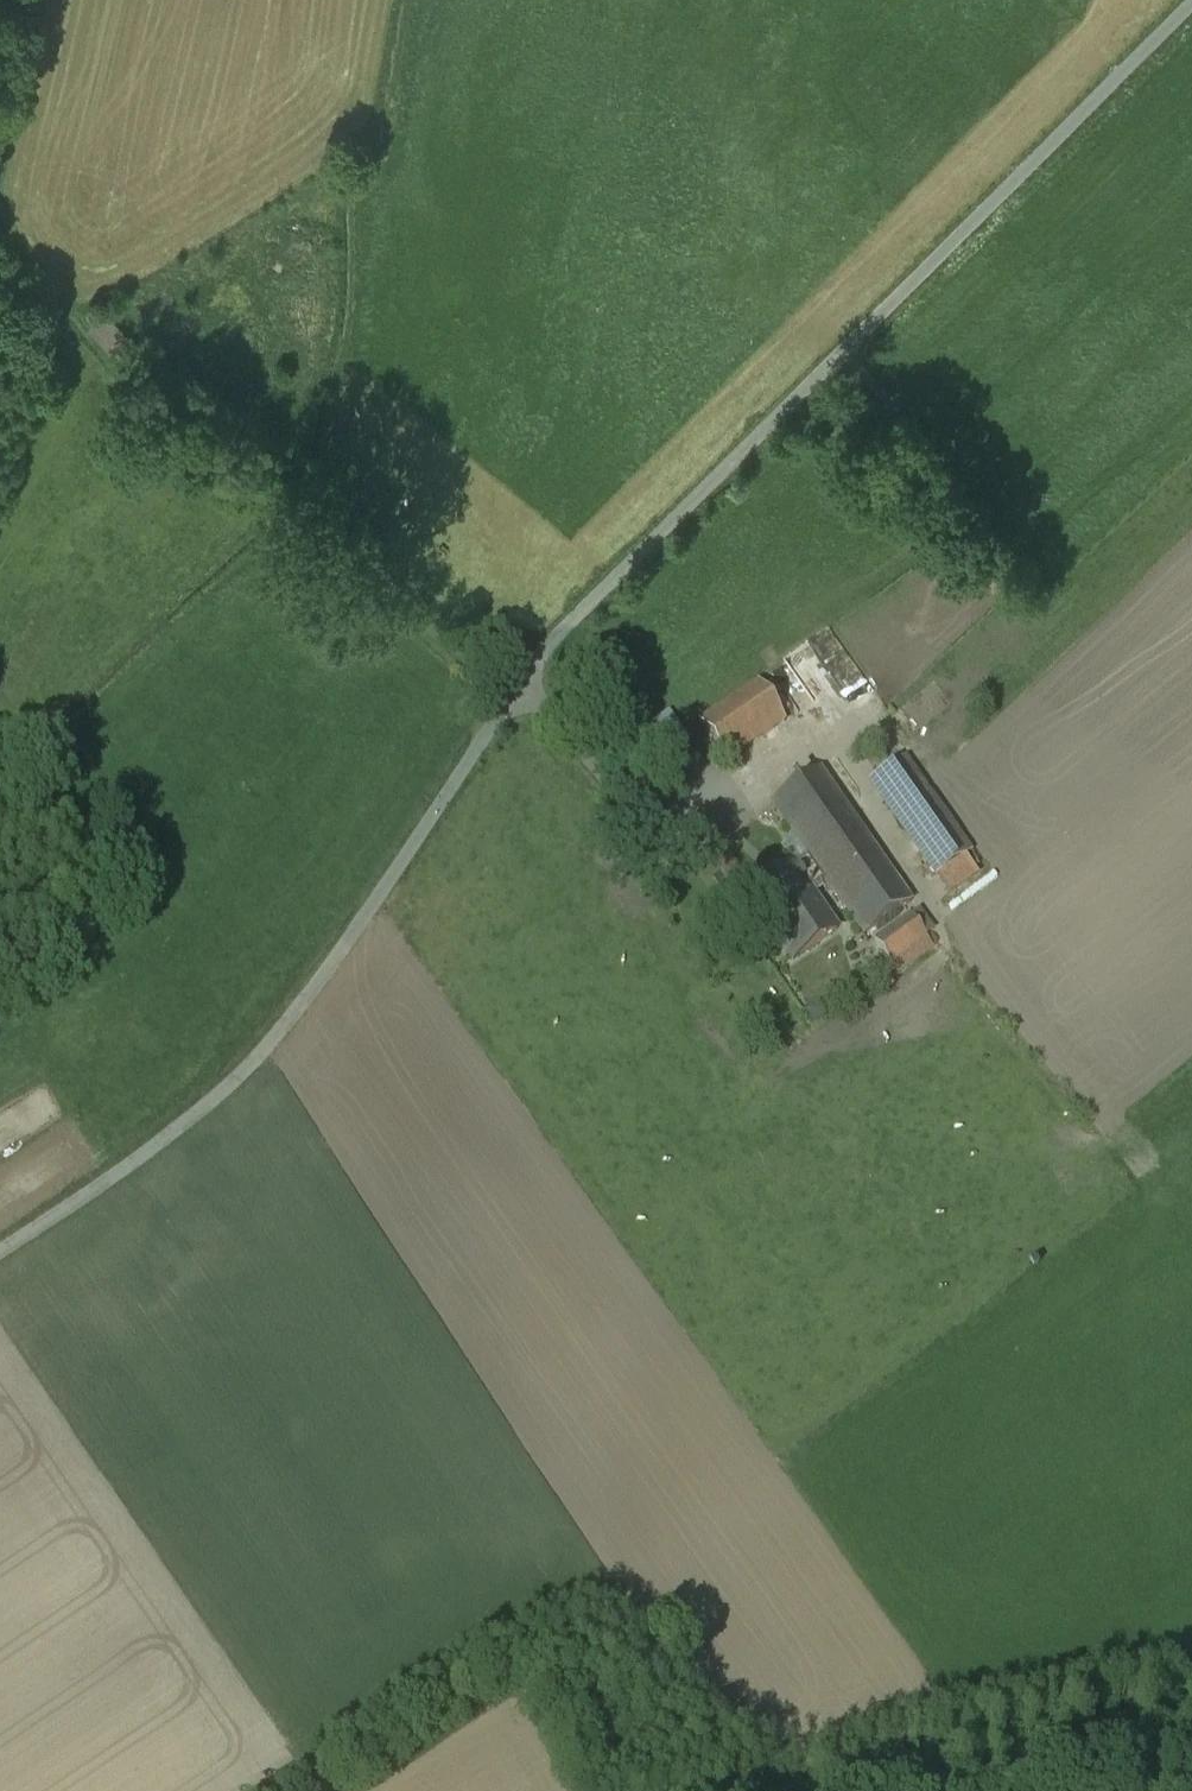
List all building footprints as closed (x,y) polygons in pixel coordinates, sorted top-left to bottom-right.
[(795,679),(825,724),(855,704),(814,645),(785,664),(795,679)] [(758,684),(699,725),(726,764),(785,723),(758,684)] [(671,715),(643,734),(654,750),(682,730),(671,715)] [(906,759),(879,778),(932,855),(925,860),(938,879),(972,855),(922,783),(906,759)] [(820,772),(773,804),(810,858),(823,878),(864,937),(911,905),(820,772)] [(932,855),(879,778),(871,783),(925,860),(932,855)] [(823,878),(810,858),(794,869),(793,868),(748,899),(792,963),(837,932),(813,896),(822,889),(817,883),(823,878)] [(933,948),(912,918),(876,944),(897,974),(933,948)]
